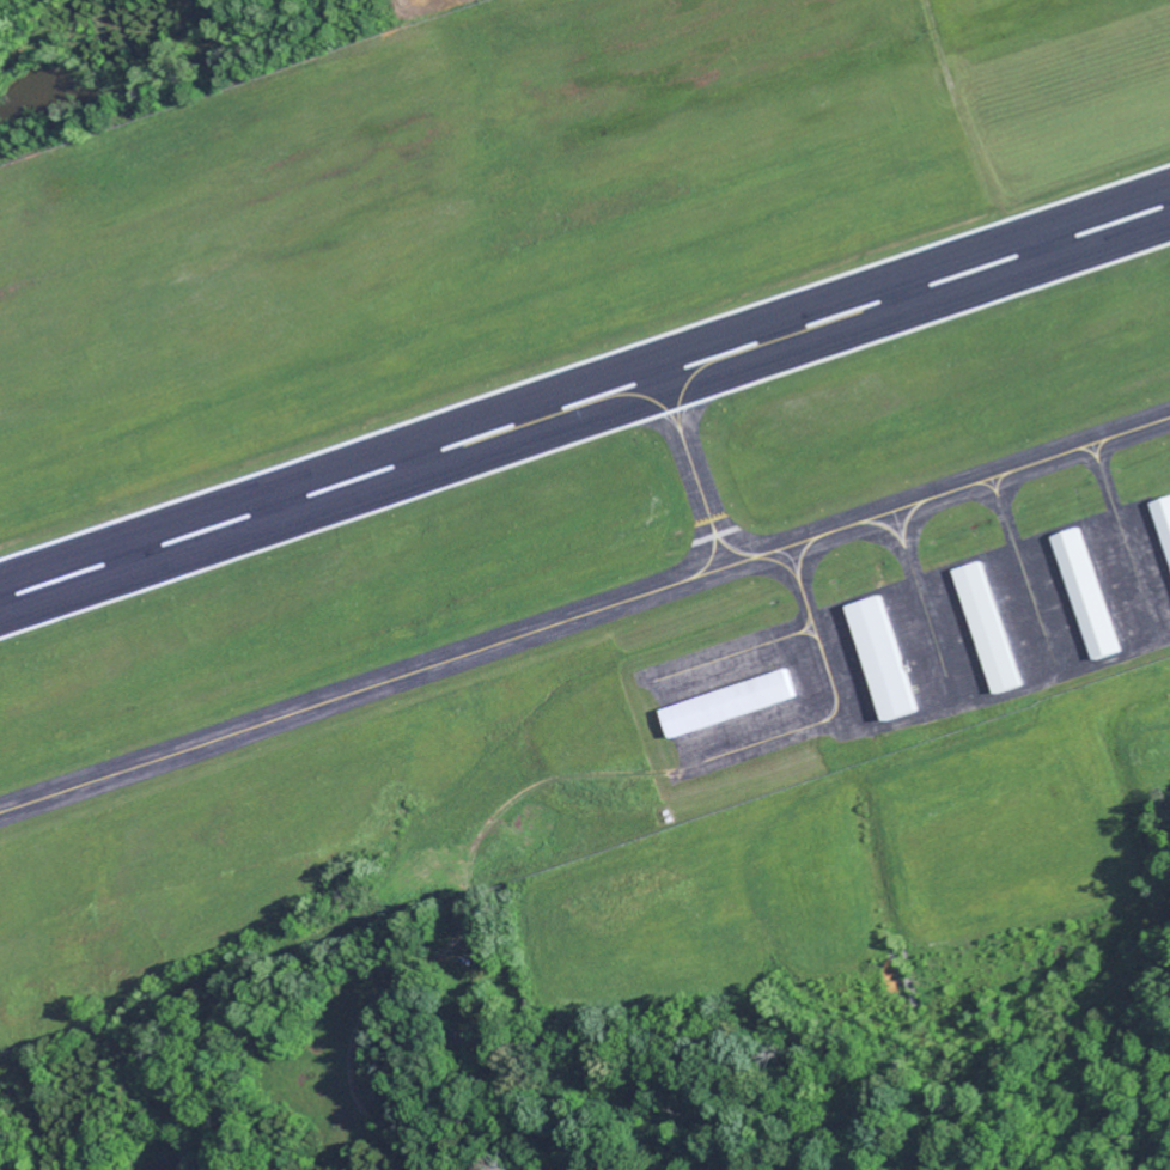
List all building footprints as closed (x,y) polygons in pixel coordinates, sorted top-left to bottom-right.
[(1151,501),(1169,495),(1169,564),(1151,501)] [(1090,660),(1050,536),(1080,526),(1120,651),(1090,660)] [(950,569),(981,560),(1019,683),(989,693),(950,569)] [(842,608),(878,596),(918,711),(882,723),(842,608)] [(658,709),(787,670),(797,699),(668,738),(658,709)]
